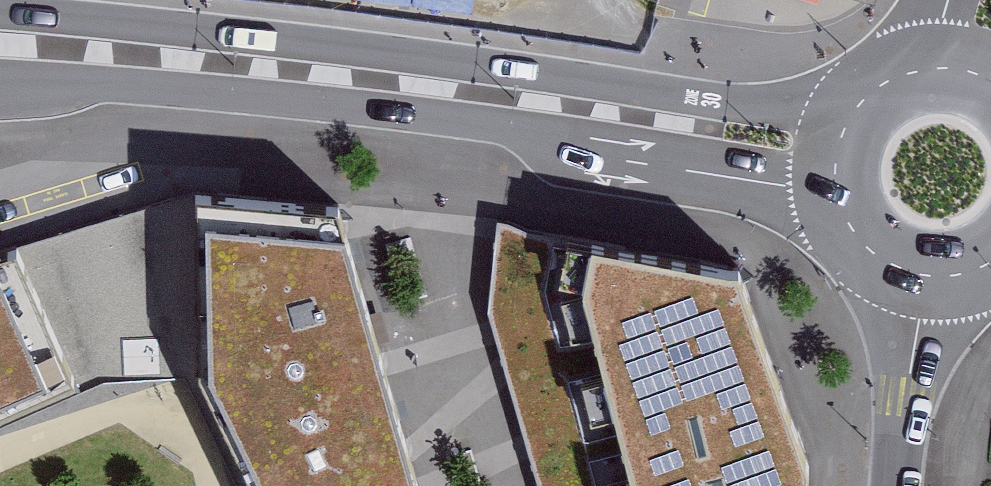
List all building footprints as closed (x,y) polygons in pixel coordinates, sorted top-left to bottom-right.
[(205,203),(205,355),(256,485),(421,485),(340,212),(205,203)] [(572,222),(643,478),(644,485),(806,485),(805,441),(741,246),(572,222)] [(54,394),(0,274),(0,413),(54,394)]
